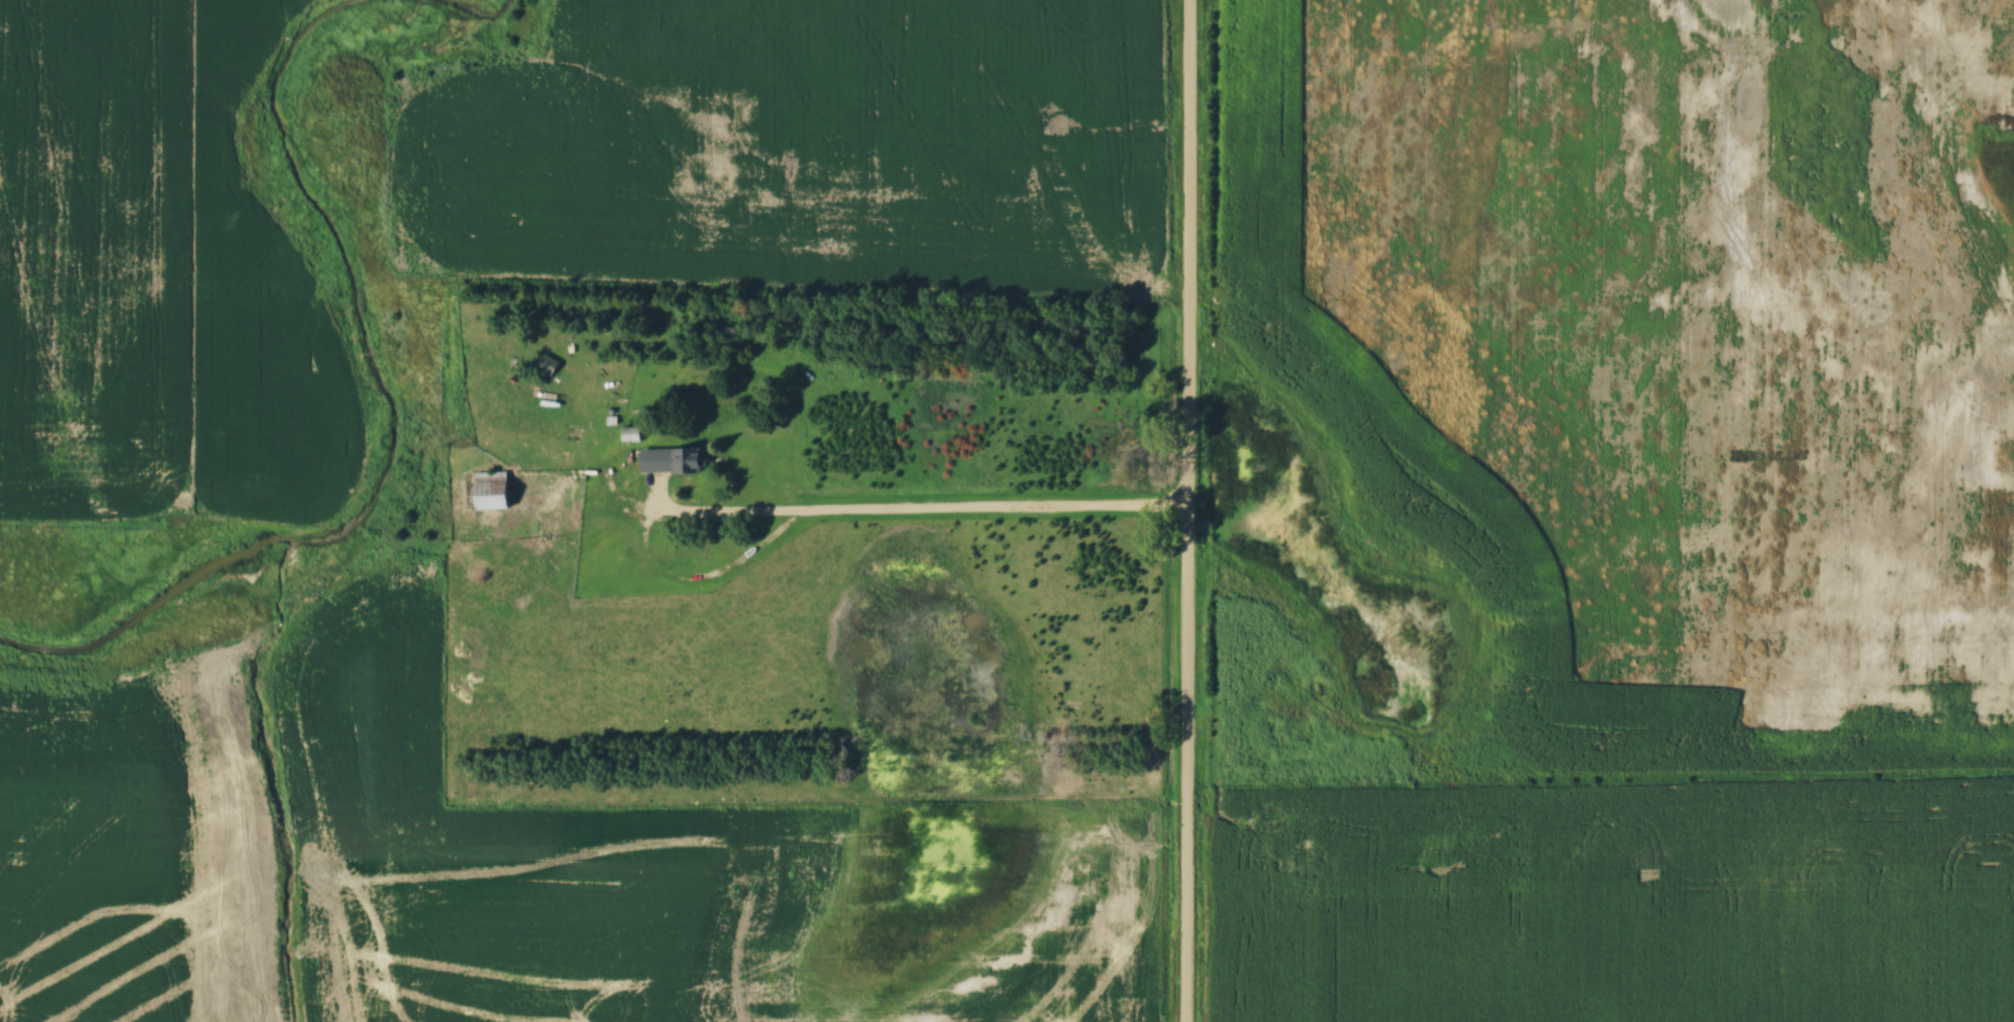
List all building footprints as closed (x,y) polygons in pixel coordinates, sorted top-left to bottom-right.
[(623,431),(623,442),(642,440),(641,430),(623,431)] [(643,451),(643,475),(707,474),(707,450),(643,451)] [(477,510),(513,510),(513,474),(477,474),(477,510)]
